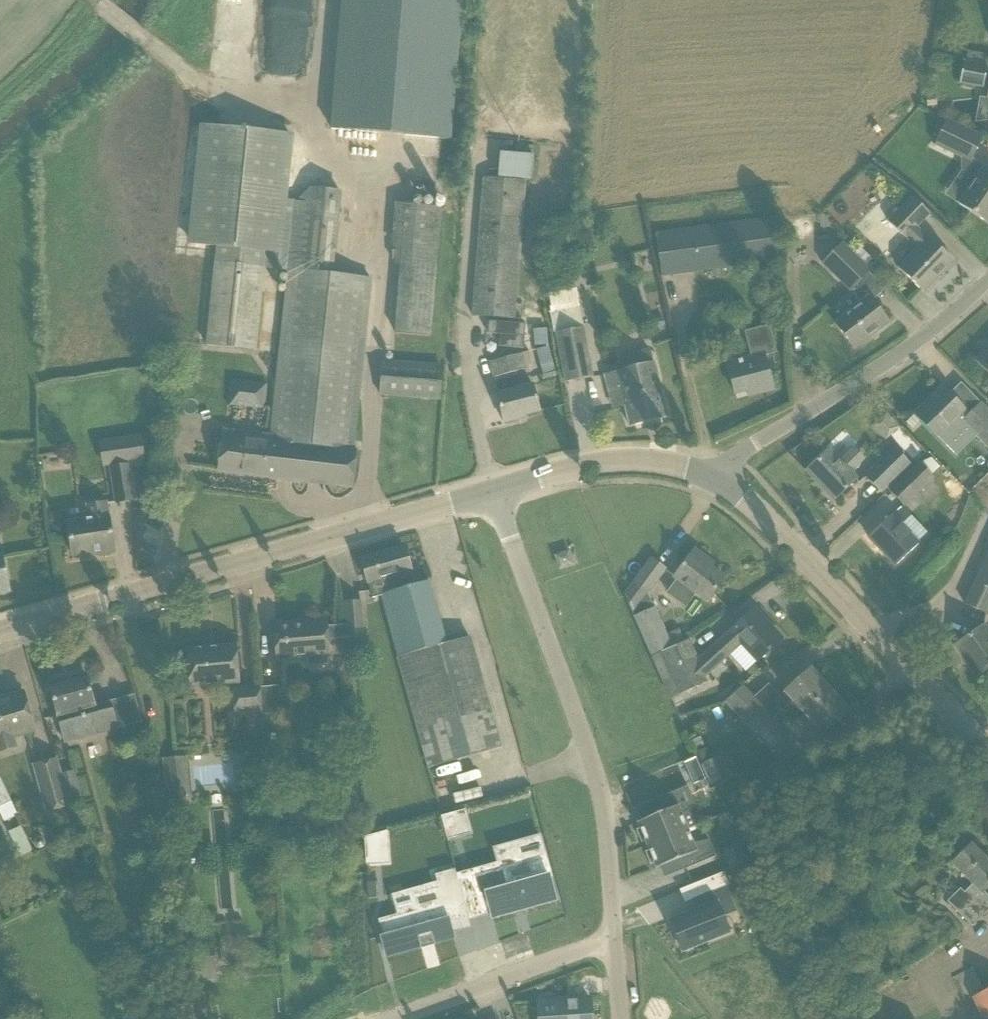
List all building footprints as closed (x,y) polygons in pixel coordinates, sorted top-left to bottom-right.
[(333,125),(452,134),(462,0),(343,0),(333,125)] [(987,81),(987,66),(963,62),(959,83),(987,88),(987,81)] [(970,162),(982,137),(946,120),(934,145),(970,162)] [(208,344),(256,348),(266,250),(279,251),(290,132),(204,124),(192,242),(218,245),(208,344)] [(499,153),(498,178),(532,180),(533,155),(499,153)] [(971,213),(987,224),(987,170),(984,167),(958,204),(971,213)] [(481,215),(472,316),(486,317),(485,336),(483,337),(497,389),(518,383),(515,372),(526,369),(515,328),(513,319),(524,181),(484,178),(481,215)] [(222,429),(219,451),(217,471),(352,487),(357,450),(354,450),(372,278),(333,274),(342,190),(311,187),(294,202),(271,434),(222,429)] [(898,269),(908,279),(923,293),(953,261),(928,238),(916,227),(929,214),(912,197),(888,222),(905,239),(906,238),(917,249),(898,269)] [(394,331),(431,334),(441,207),(396,203),(391,247),(395,247),(394,261),(400,262),(394,331)] [(661,275),(781,259),(775,217),(655,233),(661,275)] [(850,291),(870,271),(841,243),(822,263),(850,291)] [(833,323),(841,334),(854,349),(889,322),(869,296),(833,323)] [(774,390),(765,355),(777,352),(770,325),(746,332),(752,357),(728,363),(736,393),(748,390),(749,396),(774,390)] [(582,328),(555,333),(565,382),(592,377),(582,328)] [(532,330),(533,347),(547,345),(546,329),(532,330)] [(548,347),(535,351),(538,361),(551,358),(548,347)] [(987,372),(987,348),(976,360),(987,372)] [(382,360),(380,395),(438,399),(441,364),(382,360)] [(620,388),(630,427),(667,417),(653,362),(604,374),(608,391),(620,388)] [(159,379),(147,371),(142,378),(155,386),(159,379)] [(226,406),(265,410),(268,384),(230,379),(226,406)] [(496,394),(498,404),(503,423),(518,419),(518,417),(539,411),(532,385),(496,394)] [(928,428),(936,436),(946,446),(966,426),(987,448),(987,411),(981,404),(969,415),(942,387),(914,414),(928,428)] [(144,460),(141,439),(116,442),(119,464),(131,462),(132,468),(144,466),(143,460),(144,460)] [(833,501),(848,487),(857,479),(850,473),(864,459),(854,448),(840,461),(829,450),(806,472),(833,501)] [(880,492),(909,465),(894,449),(865,477),(880,492)] [(142,471),(130,473),(128,464),(111,467),(116,503),(134,500),(132,487),(145,485),(142,471)] [(904,506),(933,478),(919,464),(890,491),(904,506)] [(67,523),(69,535),(72,555),(113,549),(108,517),(107,517),(105,503),(87,506),(89,520),(67,523)] [(894,513),(882,524),(868,537),(895,566),(918,544),(899,524),(902,521),(894,513)] [(10,592),(0,546),(0,594),(10,592)] [(962,602),(977,609),(982,599),(987,602),(987,546),(962,602)] [(404,548),(362,560),(367,580),(372,598),(381,596),(397,657),(445,643),(434,601),(429,581),(414,585),(404,548)] [(673,577),(676,579),(665,593),(685,607),(695,593),(706,602),(724,578),(702,562),(705,558),(694,550),(673,577)] [(652,560),(624,596),(632,613),(647,593),(652,585),(664,569),(652,560)] [(359,602),(345,603),(347,640),(361,638),(359,602)] [(654,607),(633,617),(652,658),(673,649),(666,634),(654,607)] [(687,642),(652,658),(671,699),(672,699),(671,698),(706,682),(704,678),(741,643),(757,661),(778,642),(768,630),(771,627),(754,609),(730,632),(696,661),(687,642)] [(274,625),(275,645),(277,660),(297,658),(297,655),(307,655),(307,666),(328,664),(327,653),(328,653),(326,623),(301,625),(300,622),(274,625)] [(954,645),(976,677),(987,669),(987,633),(983,626),(954,645)] [(445,643),(397,657),(403,677),(418,735),(428,768),(501,747),(492,716),(491,713),(469,637),(445,643)] [(187,649),(189,669),(191,687),(238,683),(237,665),(235,645),(187,649)] [(809,669),(794,683),(774,701),(782,710),(792,700),(803,712),(828,690),(809,669)] [(86,675),(49,685),(65,743),(142,722),(134,695),(94,706),(86,675)] [(261,688),(260,688),(262,715),(290,712),(289,696),(277,697),(276,686),(261,687),(261,688)] [(259,688),(259,687),(237,689),(239,713),(261,711),(261,715),(262,715),(260,688),(259,688)] [(743,688),(726,704),(734,713),(756,737),(774,720),(743,688)] [(828,690),(803,712),(823,734),(832,743),(861,717),(852,706),(847,711),(828,690)] [(17,748),(14,737),(34,731),(29,712),(23,693),(8,697),(9,700),(0,702),(0,753),(17,748)] [(774,720),(756,737),(782,764),(794,760),(803,751),(774,720)] [(701,764),(710,786),(729,777),(719,756),(701,764)] [(187,758),(163,759),(166,800),(190,798),(187,758)] [(703,779),(693,758),(683,763),(692,784),(703,779)] [(47,812),(68,806),(56,760),(34,766),(47,812)] [(337,769),(341,832),(363,830),(359,767),(337,769)] [(67,800),(80,796),(74,771),(60,775),(67,800)] [(17,814),(11,802),(0,779),(0,814),(3,821),(17,814)] [(636,830),(641,843),(644,841),(646,846),(687,829),(681,815),(695,806),(687,786),(656,799),(661,812),(637,822),(639,828),(636,830)] [(126,805),(130,827),(154,822),(150,801),(126,805)] [(460,836),(453,813),(440,816),(446,840),(460,836)] [(417,827),(422,849),(434,846),(432,840),(444,837),(441,821),(417,827)] [(8,835),(21,859),(34,853),(21,828),(8,835)] [(687,829),(646,846),(648,850),(644,852),(650,865),(653,863),(656,868),(680,858),(685,869),(715,857),(709,840),(692,844),(687,829)] [(380,858),(379,833),(365,837),(366,859),(380,858)] [(739,843),(730,846),(739,865),(747,861),(739,843)] [(955,860),(952,862),(973,883),(964,892),(960,889),(947,901),(971,926),(987,910),(987,897),(983,891),(987,886),(987,865),(970,846),(955,860)] [(546,862),(473,883),(479,905),(487,902),(494,924),(556,907),(550,885),(552,884),(546,862)] [(416,910),(379,920),(384,936),(381,937),(386,956),(420,946),(421,948),(434,945),(433,942),(452,937),(452,939),(453,939),(446,913),(465,908),(454,868),(434,874),(438,887),(412,894),(416,910)] [(717,902),(670,920),(681,950),(728,932),(717,902)] [(972,997),(984,1018),(987,1018),(987,989),(972,997)] [(537,1003),(539,1018),(548,1018),(549,1018),(591,1018),(590,999),(537,1003)]
